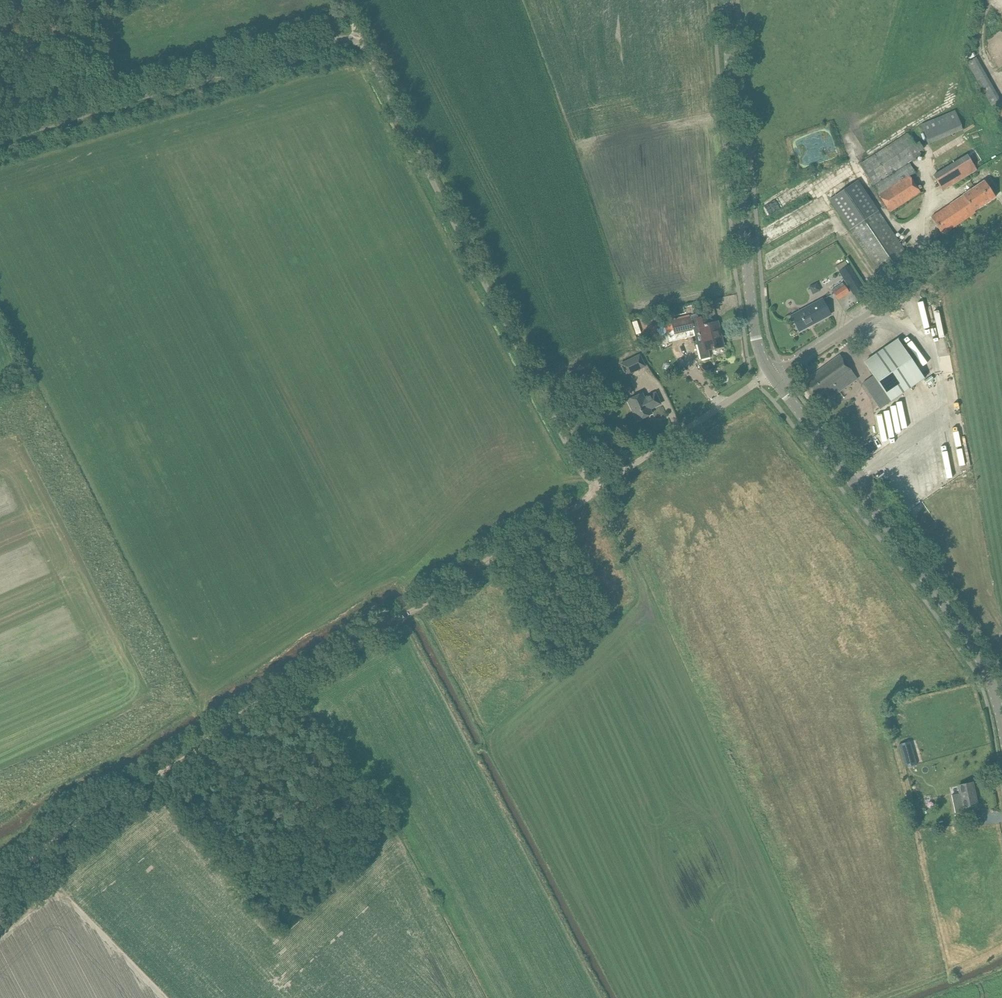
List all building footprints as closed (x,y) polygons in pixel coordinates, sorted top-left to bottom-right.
[(994,4),(1001,22),(1001,0),(994,4)] [(927,142),(963,131),(957,111),(921,121),(927,142)] [(907,133),(859,164),(890,212),(920,193),(909,175),(915,172),(909,163),(921,155),(919,153),(924,149),(919,141),(915,144),(907,133)] [(942,189),(978,170),(968,152),(939,168),(940,170),(934,174),(942,189)] [(850,229),(882,276),(909,257),(878,211),(878,210),(858,180),(830,199),(850,229)] [(931,217),(937,226),(943,235),(975,213),(974,211),(995,197),(984,180),(963,195),(963,196),(931,217)] [(840,271),(839,271),(853,295),(854,294),(858,302),(869,295),(864,288),(865,288),(850,264),(848,266),(840,271)] [(843,283),(832,290),(834,293),(845,286),(843,283)] [(849,292),(845,286),(834,293),(838,299),(849,292)] [(799,331),(830,314),(822,299),(791,316),(799,331)] [(673,321),(671,322),(671,323),(673,331),(674,335),(694,330),(694,331),(700,329),(704,343),(698,344),(701,359),(710,357),(708,350),(721,347),(718,332),(720,332),(717,322),(708,324),(706,316),(698,318),(697,315),(691,317),(673,321)] [(671,323),(652,332),(656,339),(668,333),(673,331),(671,323)] [(925,378),(897,339),(863,362),(885,394),(873,401),(877,406),(889,398),(891,401),(925,378)] [(620,364),(626,376),(646,366),(640,354),(620,364)] [(815,400),(823,394),(833,386),(838,393),(857,379),(839,355),(812,375),(811,374),(802,381),(815,400)] [(652,414),(651,411),(650,409),(661,404),(655,392),(645,397),(643,393),(628,401),(630,404),(637,421),(652,414)] [(910,741),(899,744),(905,766),(917,763),(910,741)] [(963,808),(967,807),(977,805),(972,783),(958,786),(963,808)]
